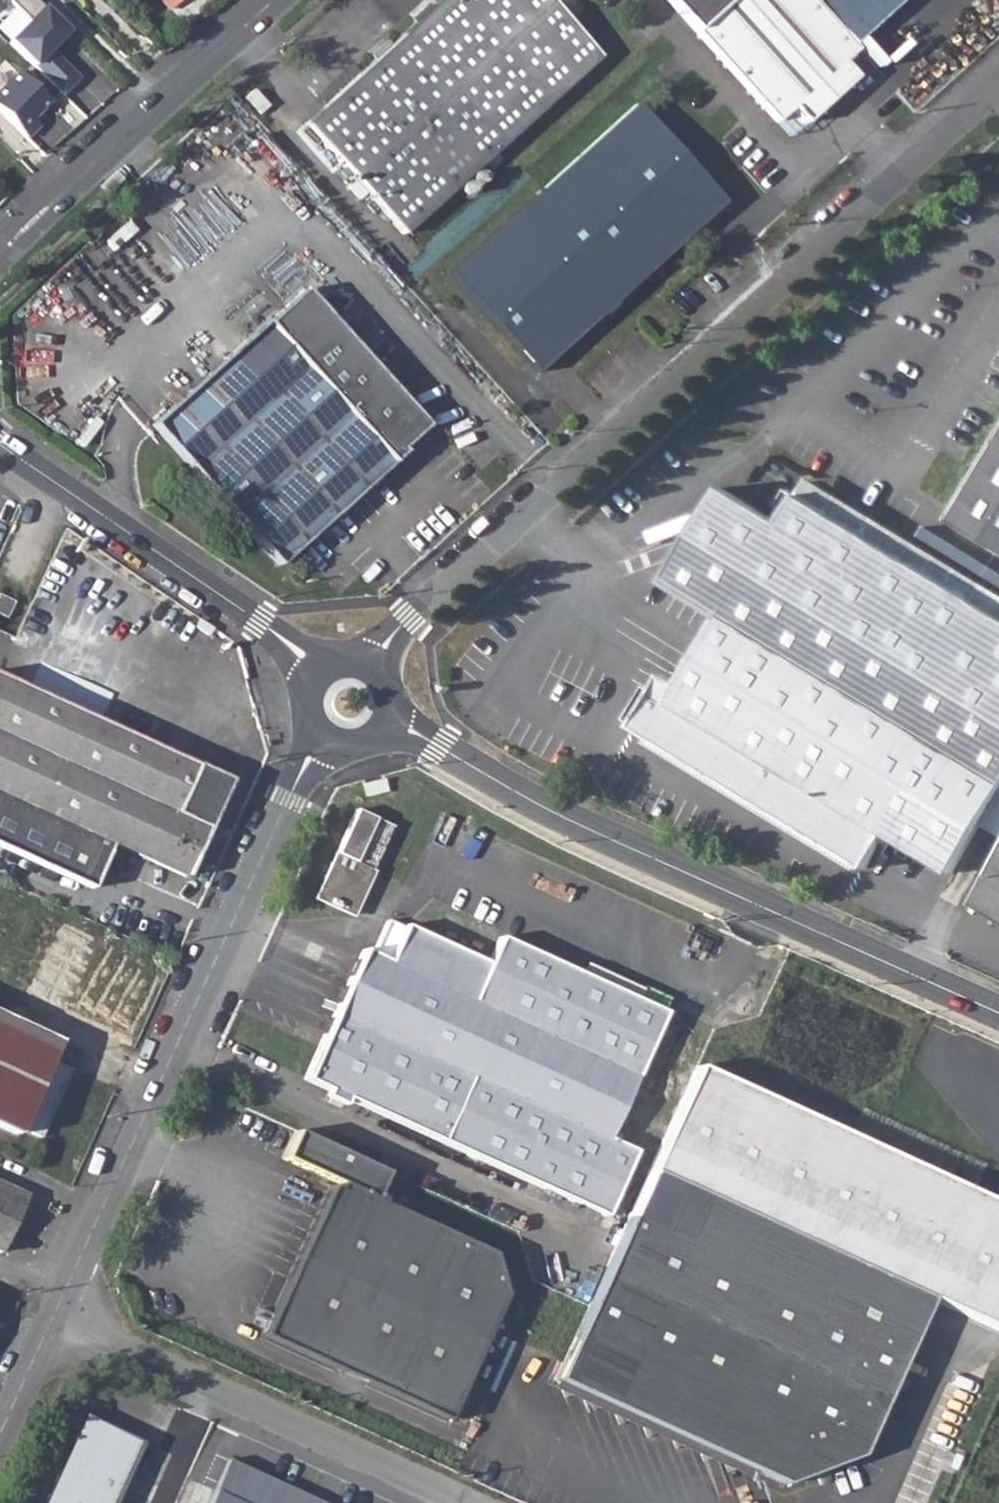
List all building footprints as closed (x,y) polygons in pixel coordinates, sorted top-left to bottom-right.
[(61,94),(77,78),(48,49),(67,30),(37,0),(9,0),(30,20),(8,41),(61,94)] [(402,35),(501,144),(599,55),(548,0),(442,0),(402,35)] [(776,122),(791,109),(804,123),(854,78),(840,63),(855,50),(811,0),(666,0),(776,122)] [(501,144),(402,35),(305,125),(402,234),(501,144)] [(48,103),(16,71),(0,87),(0,114),(18,132),(48,103)] [(634,105),(540,191),(446,275),(534,374),(629,289),(724,203),(634,105)] [(152,425),(278,564),(429,427),(302,288),(152,425)] [(946,519),(998,551),(998,432),(946,519)] [(635,724),(867,866),(887,832),(952,872),(998,794),(998,617),(798,496),(787,490),(778,506),(788,512),(782,523),(725,488),(665,583),(723,620),(683,686),(665,675),(635,724)] [(6,616),(14,600),(0,593),(0,613),(6,616)] [(94,890),(114,844),(185,876),(229,778),(0,674),(0,847),(94,890)] [(316,899),(352,915),(391,827),(355,811),(316,899)] [(968,906),(996,924),(998,918),(998,855),(968,906)] [(362,949),(304,1078),(328,1089),(325,1096),(344,1105),(347,1098),(575,1201),(606,1215),(613,1199),(624,1176),(634,1153),(606,1141),(636,1074),(659,1022),(664,1013),(499,938),(487,964),(463,952),(404,925),(402,928),(387,961),(372,954),(362,949)] [(17,1133),(19,1127),(39,1136),(70,1069),(50,1060),(58,1044),(0,1018),(0,1126),(17,1133)] [(628,1218),(655,1230),(676,1183),(931,1298),(998,1329),(998,1231),(994,1229),(998,1218),(998,1208),(697,1069),(628,1218)] [(386,1172),(295,1131),(283,1158),(338,1184),(336,1189),(330,1187),(262,1336),(448,1421),(505,1296),(492,1254),(374,1200),(386,1172)] [(1,1250),(26,1194),(0,1183),(0,1250),(1,1250)] [(931,1298),(676,1183),(655,1230),(628,1218),(588,1308),(550,1391),(780,1494),(856,1465),(931,1298)] [(44,1502),(116,1502),(143,1444),(85,1416),(44,1502)] [(228,1460),(208,1502),(323,1502),(228,1460)]
